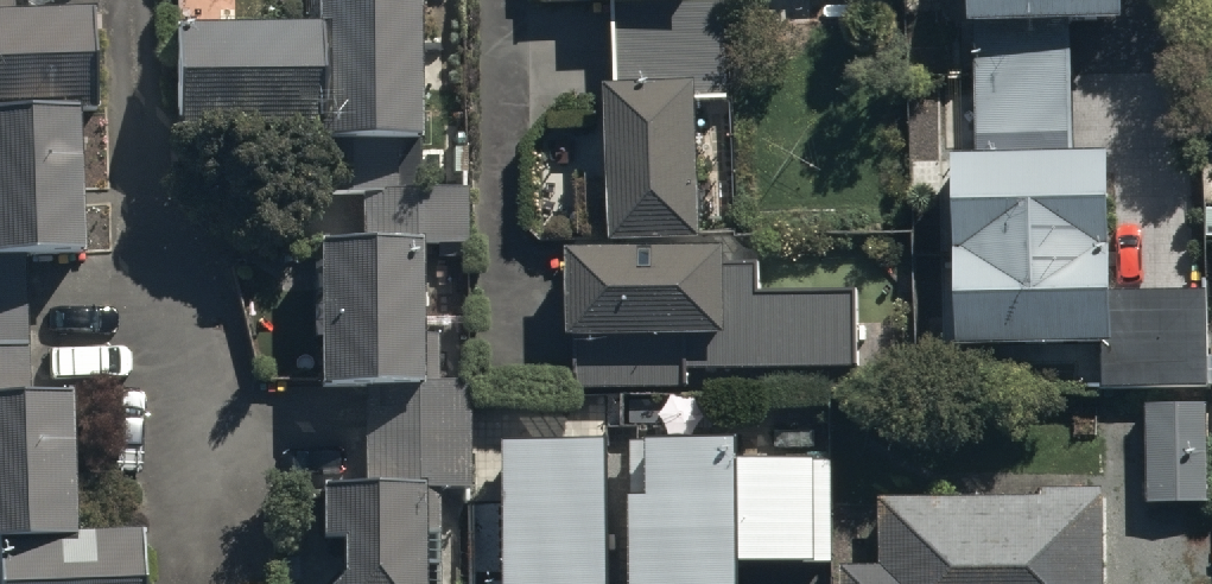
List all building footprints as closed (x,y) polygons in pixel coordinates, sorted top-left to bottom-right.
[(140,527),(72,529),(68,393),(23,394),(23,349),(20,257),(81,255),(76,107),(99,107),(96,16),(11,19),(10,0),(0,0),(0,583),(142,583),(140,527)] [(415,0),(321,0),(321,19),(180,21),(183,128),(314,127),(313,139),(336,140),(335,195),(364,195),(363,244),(320,244),(318,384),(364,385),(363,486),(318,485),(318,539),(338,540),(337,574),(327,583),(436,583),(437,489),(466,490),(467,385),(435,383),(435,333),(417,332),(418,243),(465,244),(465,191),(413,190),(415,0)] [(540,6),(615,4),(618,83),(603,83),(609,242),(700,238),(695,96),(726,95),(722,0),(540,0),(540,6)] [(970,25),(978,25),(978,156),(954,156),(954,347),(1103,347),(1103,387),(1204,387),(1204,291),(1113,291),(1112,159),(1074,159),(1074,24),(1119,24),(1119,0),(970,0),(970,25)] [(722,245),(567,248),(569,341),(574,341),(575,390),(686,388),(686,372),(847,369),(846,293),(756,295),(755,265),(722,266),(722,245)] [(1207,399),(1141,401),(1143,508),(1209,506),(1207,399)] [(832,563),(831,512),(877,512),(877,477),(831,477),(831,461),(740,462),(739,441),(630,442),(632,583),(741,583),(740,565),(832,563)] [(505,583),(605,583),(603,443),(502,445),(505,583)] [(838,583),(1099,583),(1098,496),(882,499),(883,565),(838,566),(838,583)]
